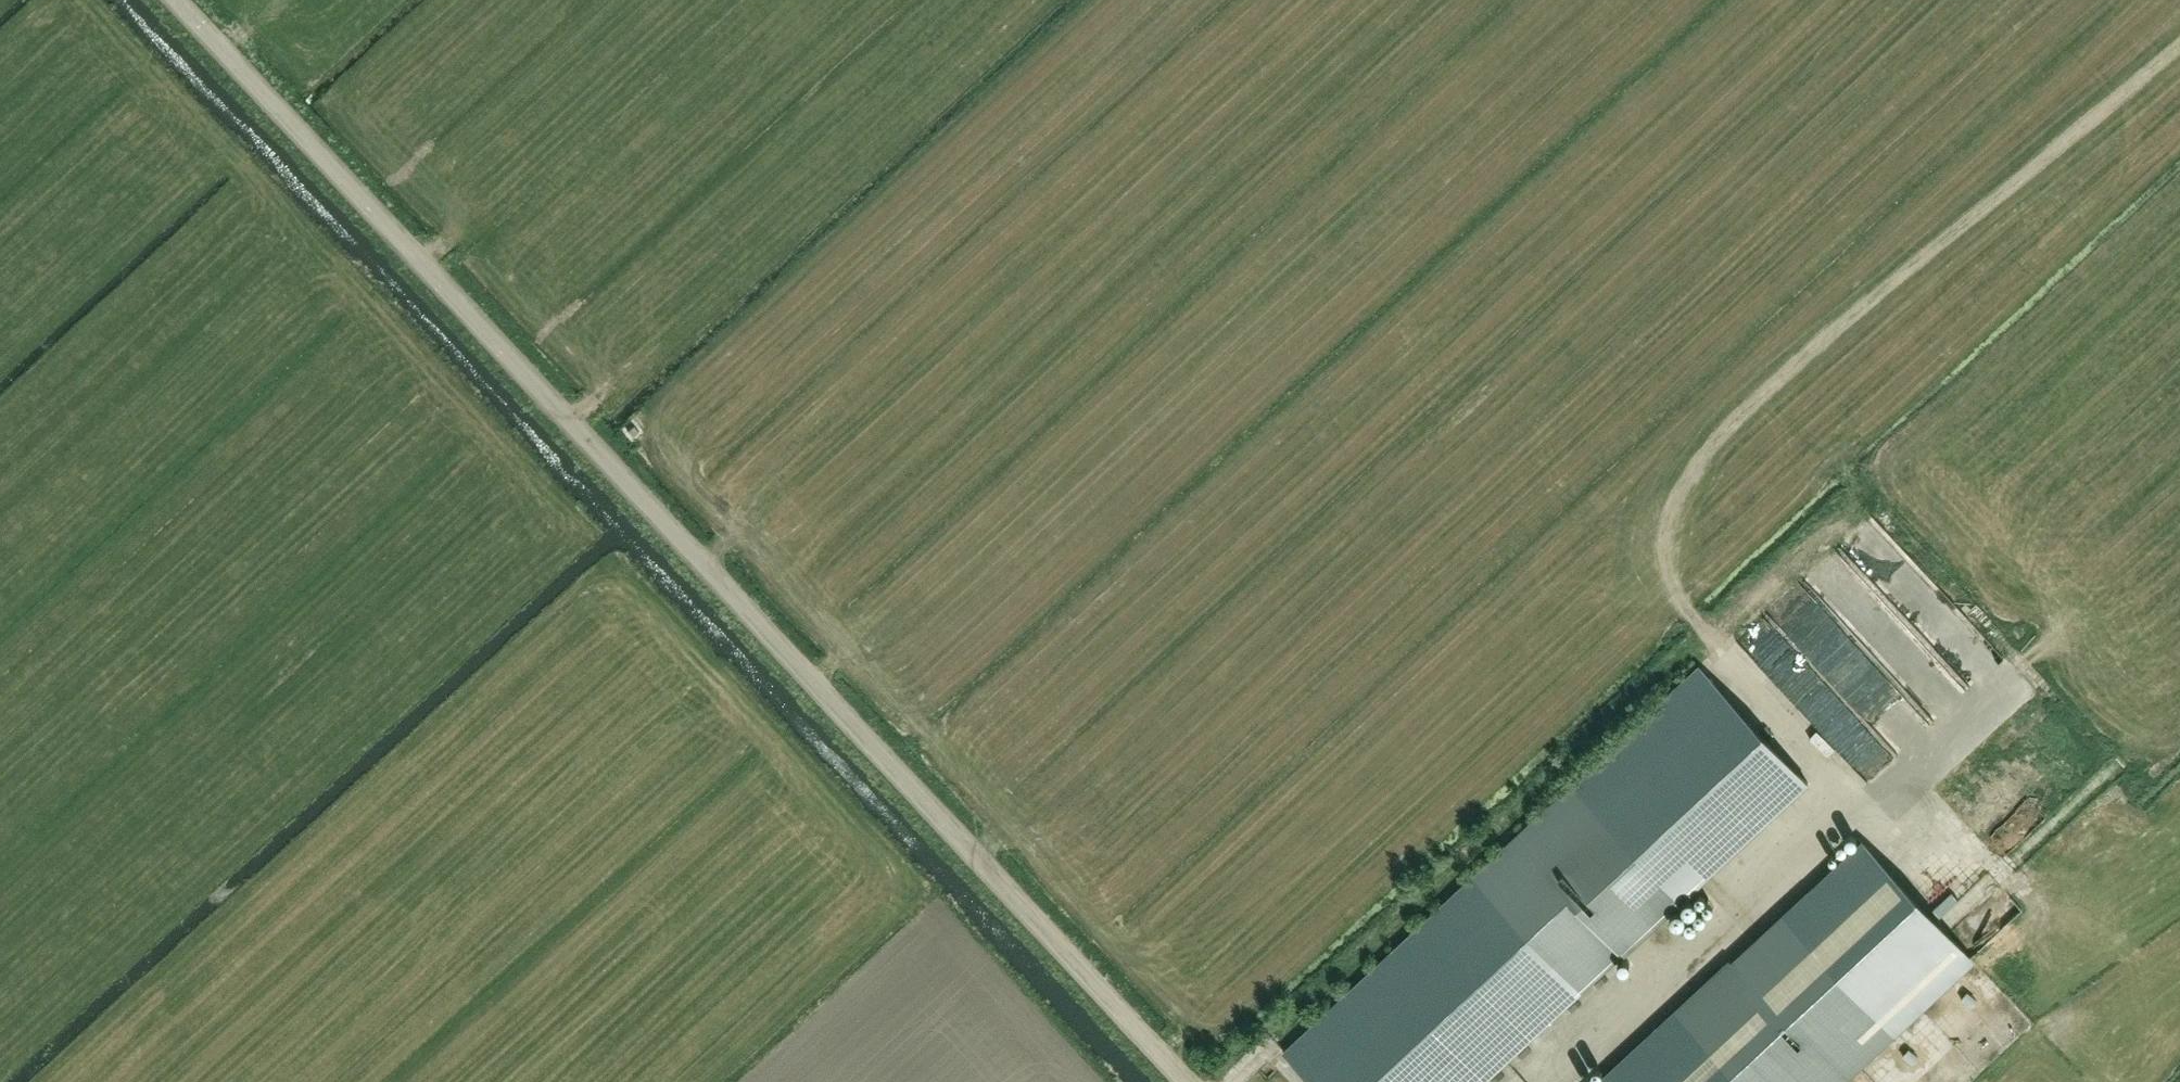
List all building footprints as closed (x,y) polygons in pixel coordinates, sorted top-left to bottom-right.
[(632,425),(626,430),(632,436),(638,431),(632,425)] [(1776,613),(1827,666),(1856,638),(1805,585),(1776,613)] [(1904,648),(1924,648),(1924,631),(1905,630),(1904,648)] [(1781,675),(1842,735),(1864,713),(1803,653),(1781,675)] [(1283,1052),(1311,1081),(1484,1081),(1807,782),(1699,666),(1283,1052)] [(1862,841),(1603,1081),(1835,1081),(1970,957),(1862,841)]
